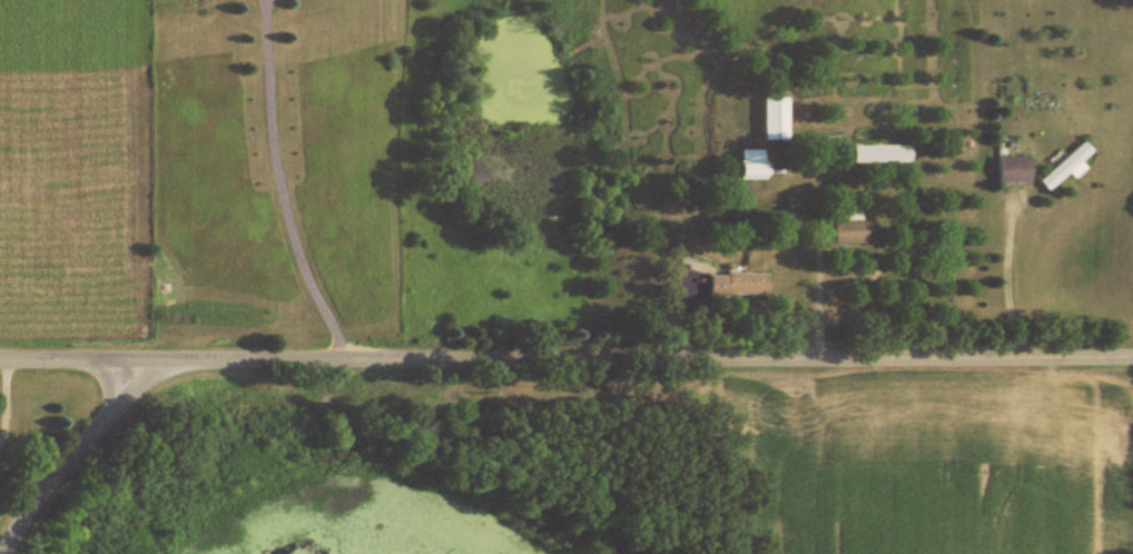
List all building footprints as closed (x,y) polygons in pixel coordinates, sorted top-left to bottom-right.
[(766,139),(790,139),(790,96),(766,96),(766,139)] [(1082,160),(1094,149),(1084,139),(1040,181),(1049,191),(1069,171),(1075,177),(1087,166),(1082,160)] [(913,145),(855,145),(855,162),(913,162),(913,145)] [(768,149),(743,149),(743,177),(768,177),(768,149)] [(999,181),(1033,181),(1033,156),(999,156),(999,181)] [(866,243),(866,208),(836,208),(836,243),(866,243)] [(770,273),(712,273),(712,295),(770,295),(770,273)]
